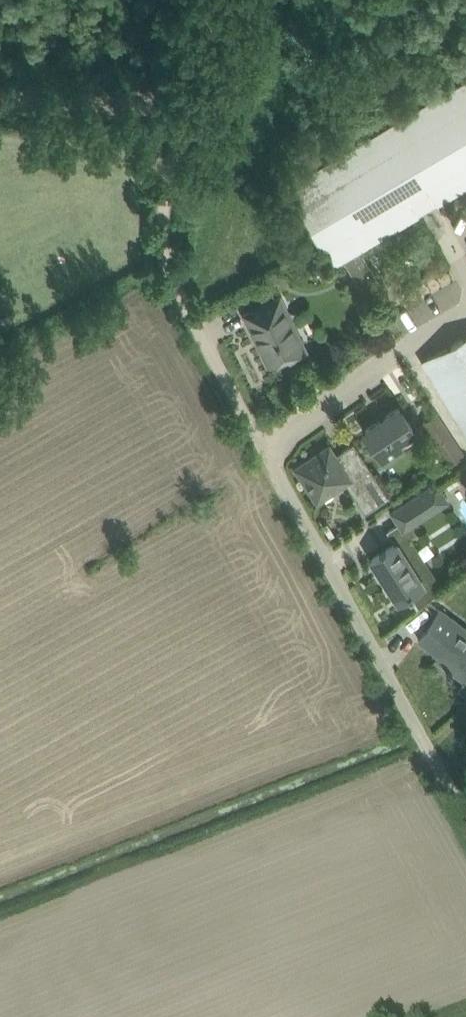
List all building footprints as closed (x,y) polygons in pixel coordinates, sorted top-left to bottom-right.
[(289,187),(332,261),(347,252),(358,245),(465,182),(465,82),(289,187)] [(373,271),(358,245),(347,252),(357,268),(351,272),(356,281),(373,271)] [(308,352),(281,296),(245,313),(257,336),(260,334),(265,343),(261,345),(269,363),(289,353),(292,360),(308,352)] [(425,359),(465,429),(465,335),(425,359)] [(414,428),(400,407),(366,429),(386,458),(404,446),(399,439),(414,428)] [(465,454),(451,434),(436,413),(423,423),(452,463),(465,454)] [(355,442),(335,455),(330,447),(300,467),(320,497),(334,487),(336,490),(350,481),(355,487),(360,483),(375,506),(391,495),(355,442)] [(443,590),(411,539),(410,537),(415,534),(411,527),(452,500),(438,480),(391,510),(399,523),(388,530),(396,542),(373,557),(398,597),(409,590),(419,605),(443,590)] [(465,644),(465,642),(465,627),(441,609),(419,638),(451,661),(445,668),(450,672),(452,669),(465,679),(465,645),(465,644)]
